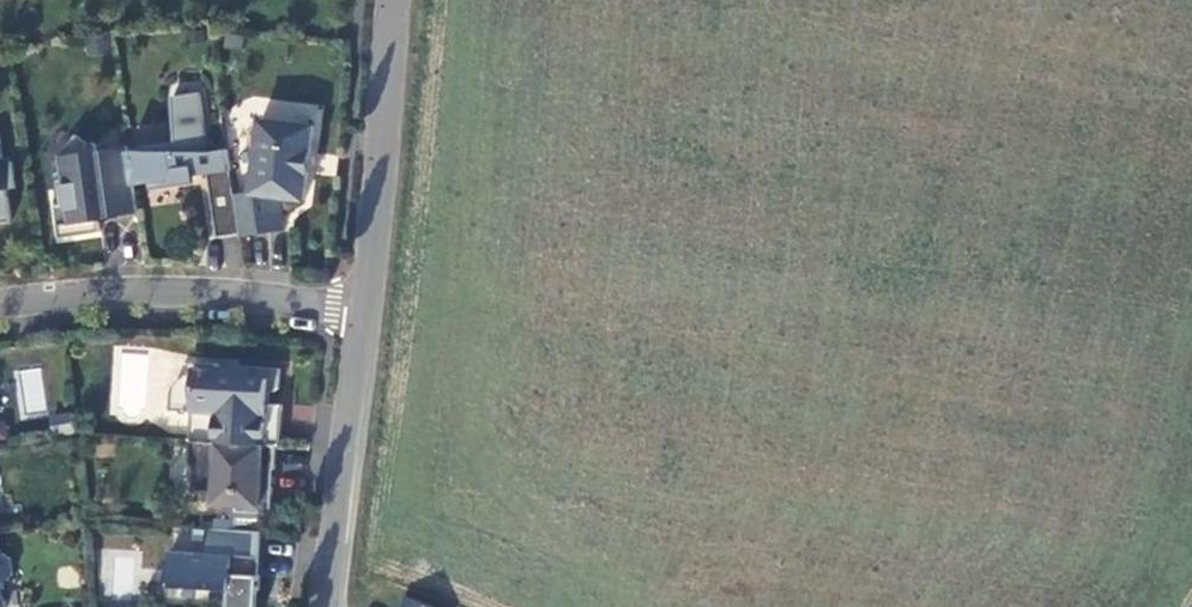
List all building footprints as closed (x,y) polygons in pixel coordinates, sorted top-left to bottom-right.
[(211,153),(203,93),(174,97),(180,142),(151,145),(151,151),(130,151),(135,185),(210,175),(219,238),(242,235),(236,196),(229,151),(211,153)] [(316,130),(262,123),(254,193),(236,196),(242,235),(242,237),(286,231),(281,198),(307,202),(316,130)] [(13,221),(8,190),(17,188),(13,162),(5,163),(0,134),(0,135),(0,223),(13,221)] [(56,205),(61,238),(101,232),(99,216),(139,212),(135,185),(130,151),(129,146),(99,150),(97,145),(95,142),(89,143),(77,134),(61,157),(64,179),(58,181),(62,204),(56,205)] [(281,370),(239,367),(239,372),(226,371),(220,365),(196,364),(195,376),(194,376),(191,376),(189,377),(186,378),(184,379),(181,380),(179,382),(178,384),(176,386),(175,389),(174,391),(173,394),(172,411),(194,413),(192,441),(193,441),(278,446),(281,446),(283,406),(269,405),(269,392),(276,393),(281,389),(281,370)] [(278,446),(193,441),(191,463),(196,468),(194,492),(215,493),(215,505),(238,506),(238,512),(273,514),(274,488),(269,488),(271,470),(276,470),(278,446)] [(259,532),(210,529),(208,554),(172,553),(171,574),(174,574),(175,584),(211,587),(211,590),(232,591),(231,606),(258,606),(259,592),(261,592),(262,576),(256,576),(259,532)] [(0,536),(0,606),(8,606),(4,582),(10,581),(15,575),(12,560),(6,555),(3,555),(0,536)] [(104,544),(102,594),(135,595),(137,545),(104,544)]
